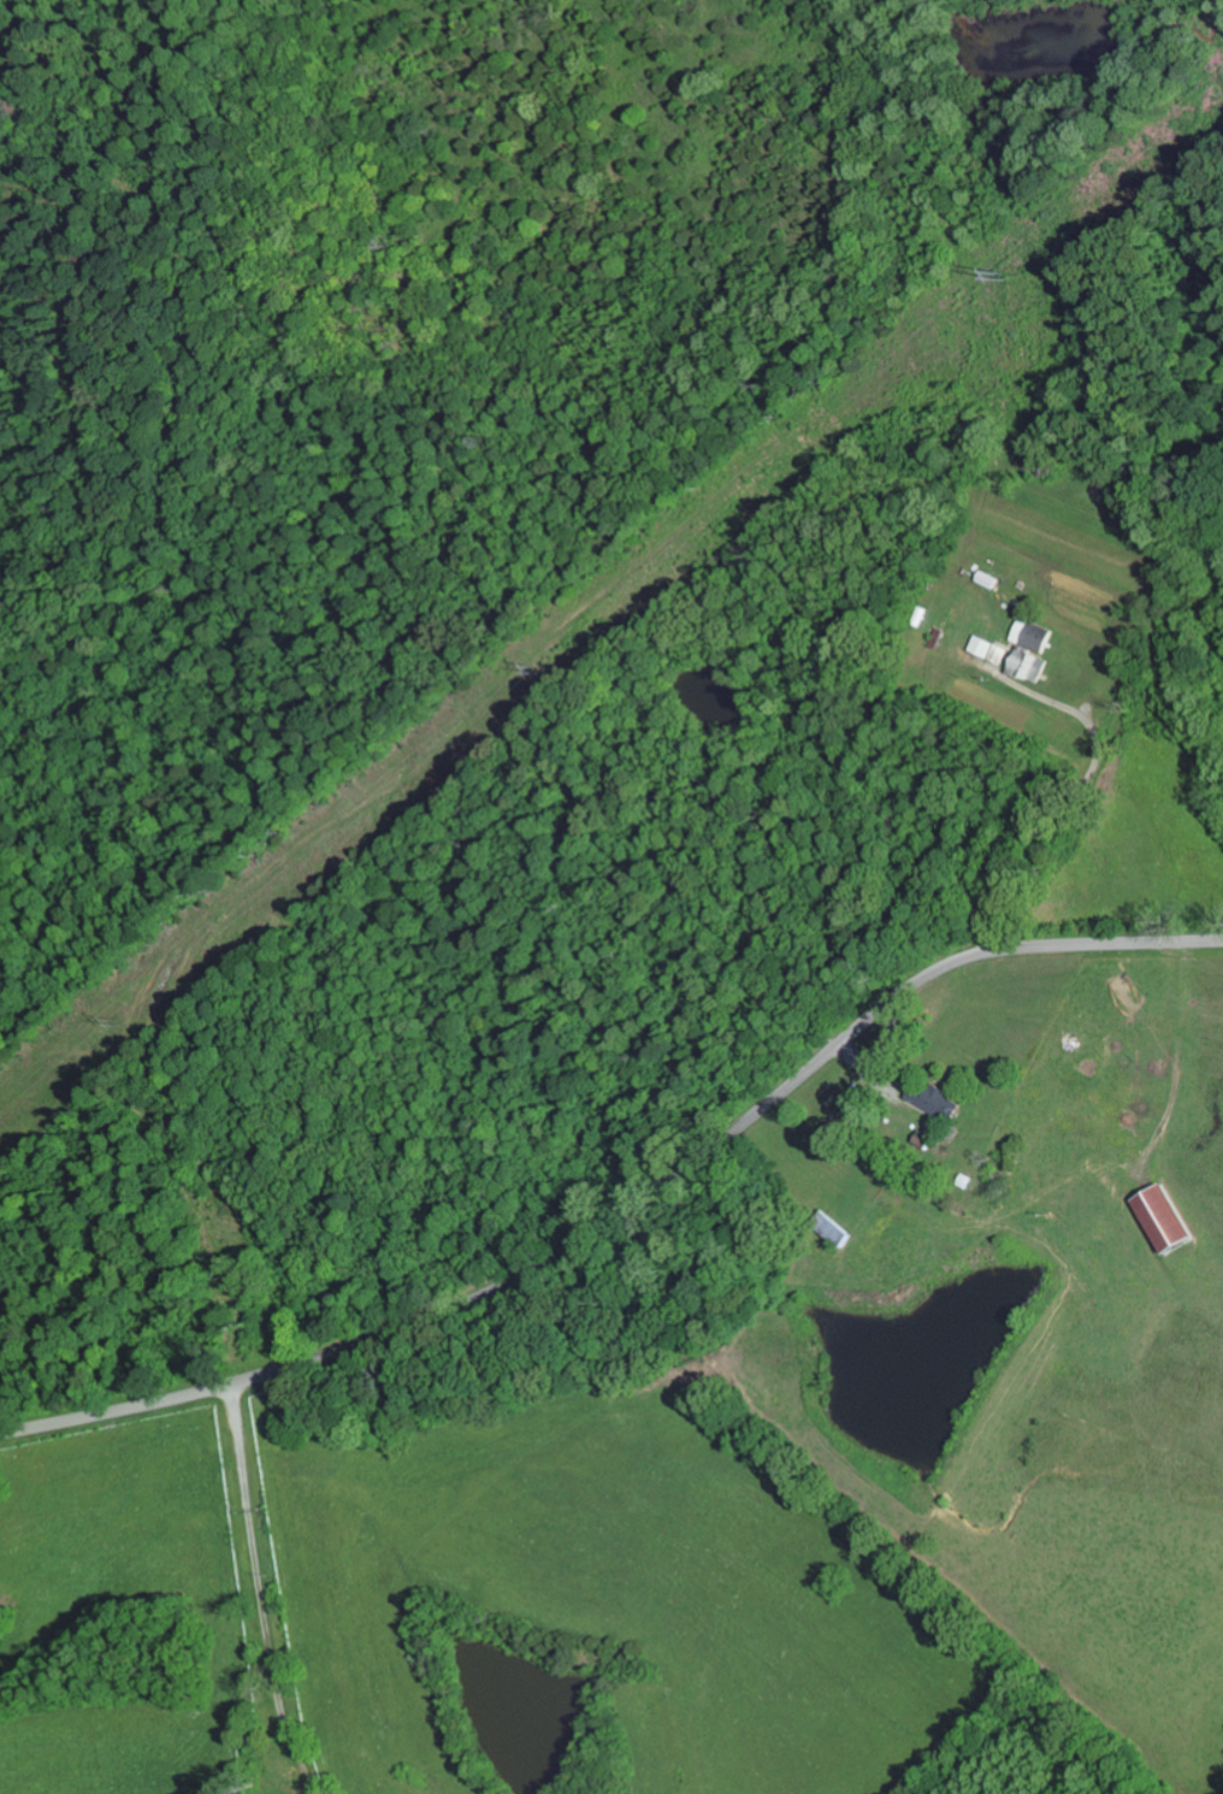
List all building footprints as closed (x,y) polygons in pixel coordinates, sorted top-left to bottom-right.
[(1061,631),(1026,617),(1016,641),(1036,649),(1033,658),(1023,654),(1016,672),(1040,682),(1061,631)] [(921,1078),(910,1098),(958,1125),(969,1105),(921,1078)] [(934,1150),(939,1138),(921,1130),(916,1143),(934,1150)] [(1199,1243),(1175,1186),(1142,1200),(1166,1257),(1199,1243)] [(860,1234),(840,1222),(832,1236),(852,1248),(860,1234)]
